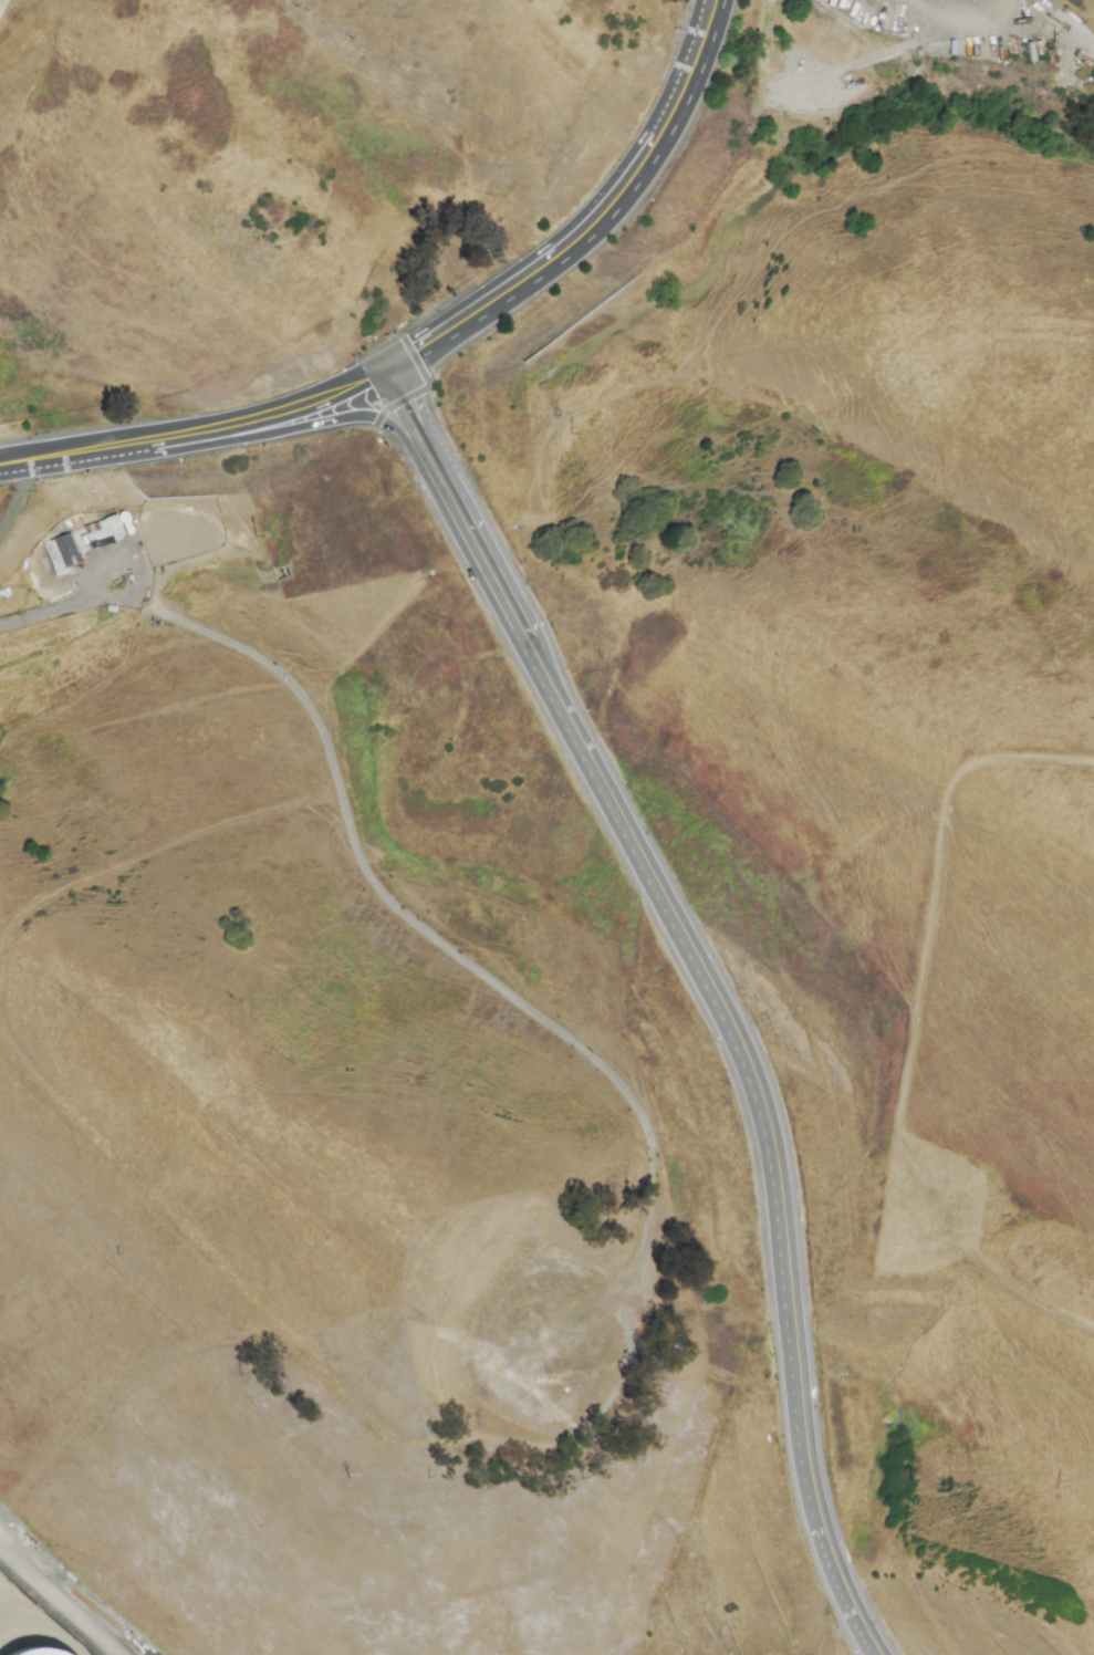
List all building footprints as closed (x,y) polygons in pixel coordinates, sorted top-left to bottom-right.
[(83,526),(88,543),(121,533),(116,515),(83,526)] [(81,561),(69,532),(41,543),(54,573),(81,561)]
